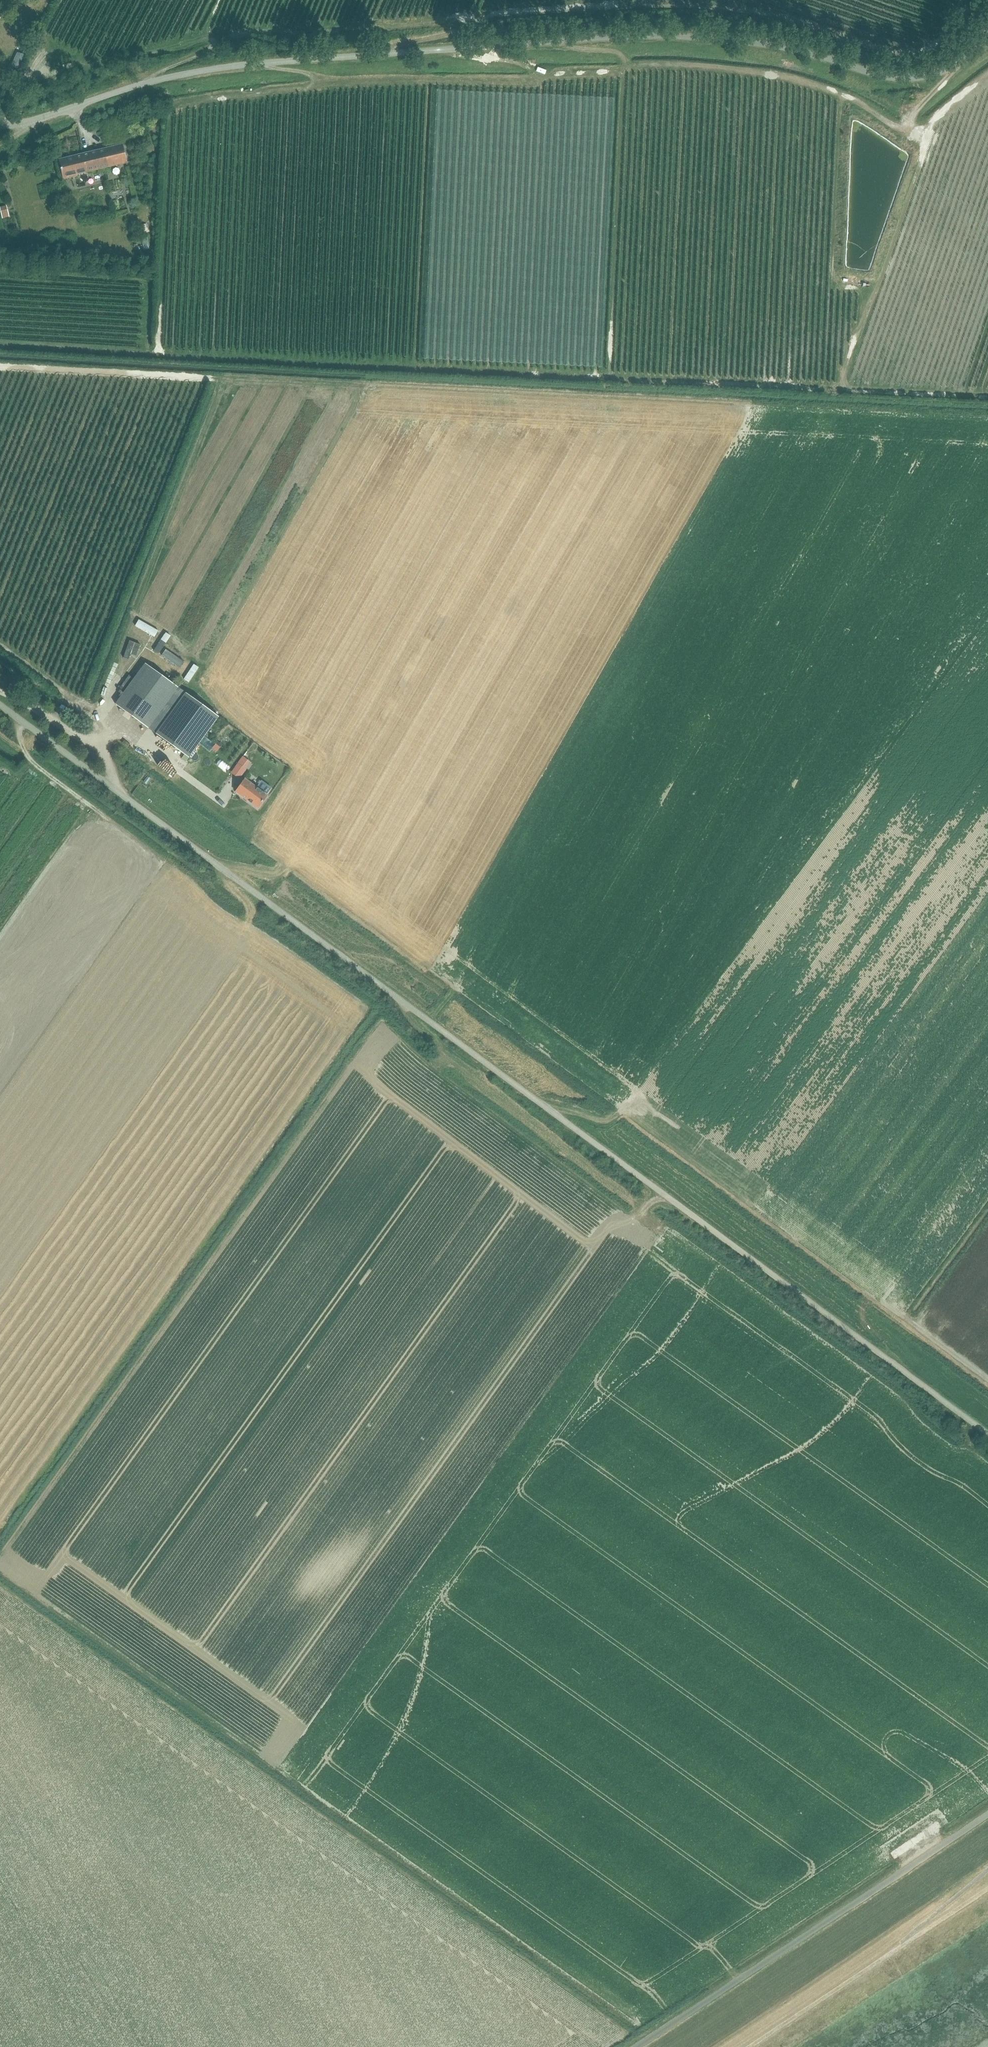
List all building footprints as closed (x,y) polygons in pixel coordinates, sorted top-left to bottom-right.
[(121,144),(120,144),(58,159),(63,179),(76,176),(76,174),(126,163),(121,144)] [(6,205),(0,207),(3,217),(9,215),(6,205)] [(192,635),(168,667),(224,708),(248,676),(192,635)] [(169,658),(174,652),(163,644),(159,650),(169,658)] [(145,663),(115,704),(148,728),(178,687),(145,663)] [(156,734),(184,754),(189,758),(219,717),(186,693),(156,734)] [(228,733),(231,725),(225,723),(222,731),(228,733)] [(243,756),(232,771),(240,776),(250,762),(243,756)] [(245,779),(235,792),(258,808),(267,795),(245,779)]
